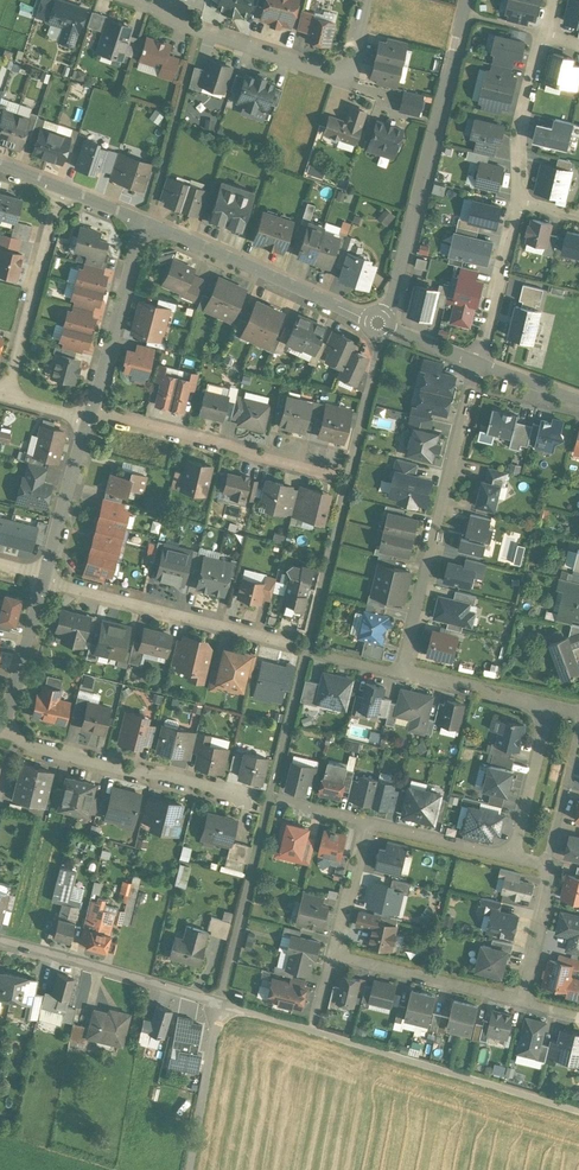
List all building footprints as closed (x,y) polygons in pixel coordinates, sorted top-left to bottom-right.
[(49,0),(40,0),(35,16),(49,20),(55,2),(49,0)] [(57,0),(56,0),(55,2),(49,20),(49,22),(65,27),(76,31),(77,31),(85,9),(57,0)] [(217,9),(223,10),(222,12),(231,14),(235,0),(219,0),(217,9)] [(231,14),(240,16),(241,15),(246,16),(249,4),(250,0),(235,0),(231,14)] [(260,19),(271,22),(270,25),(278,27),(279,24),(290,26),(297,0),(265,0),(260,19)] [(524,0),(510,0),(507,12),(510,13),(528,17),(535,19),(539,4),(524,0)] [(574,0),(571,0),(566,22),(578,25),(578,1),(574,0)] [(296,30),(308,33),(312,18),(314,13),(310,12),(302,10),(296,30)] [(109,17),(92,11),(87,26),(103,32),(108,20),(109,17)] [(528,17),(510,13),(508,21),(526,25),(528,17)] [(312,18),(308,33),(307,40),(327,45),(331,31),(334,29),(332,26),(333,23),(312,18)] [(108,20),(103,32),(97,51),(116,57),(117,54),(116,54),(116,52),(123,54),(129,36),(125,34),(128,26),(108,20)] [(65,27),(60,41),(72,45),(76,31),(65,27)] [(525,42),(497,35),(493,52),(496,53),(513,57),(521,59),(525,42)] [(138,38),(129,36),(123,54),(132,57),(138,38)] [(169,45),(147,37),(144,47),(142,46),(141,50),(142,50),(139,60),(152,64),(161,67),(162,67),(166,55),(169,45)] [(405,42),(388,38),(386,45),(404,49),(405,42)] [(404,49),(386,45),(379,43),(375,59),(400,65),(404,49)] [(513,57),(496,53),(493,63),(511,68),(513,57)] [(547,81),(567,86),(573,65),(574,59),(554,54),(547,81)] [(177,59),(166,55),(162,67),(161,67),(158,75),(171,79),(177,59)] [(400,65),(375,59),(371,75),(379,77),(396,81),(400,65)] [(139,60),(137,68),(149,72),(152,64),(139,60)] [(231,67),(209,60),(206,71),(201,85),(202,86),(222,92),(231,67)] [(511,68),(493,63),(491,71),(509,75),(511,68)] [(573,65),(567,86),(578,89),(578,66),(573,65)] [(206,71),(194,67),(188,87),(201,91),(202,86),(201,85),(206,71)] [(491,71),(488,70),(484,86),(512,92),(516,77),(509,75),(491,71)] [(245,77),(236,74),(230,91),(239,94),(245,77)] [(255,78),(245,75),(245,77),(239,94),(237,102),(246,105),(245,108),(254,111),(255,108),(265,111),(267,103),(273,86),(274,84),(264,81),(265,79),(256,76),(255,78)] [(396,81),(379,77),(377,84),(394,88),(396,81)] [(282,90),(273,86),(267,103),(276,106),(282,90)] [(512,92),(484,86),(480,101),(484,102),(502,106),(509,108),(512,92)] [(422,95),(404,91),(399,111),(417,116),(422,95)] [(502,106),(484,102),(482,109),(500,114),(502,106)] [(365,112),(351,107),(346,123),(359,127),(365,112)] [(162,115),(157,110),(151,115),(157,121),(162,115)] [(4,111),(0,122),(0,143),(6,145),(16,115),(4,111)] [(28,119),(24,133),(31,135),(36,118),(37,115),(30,113),(28,119)] [(16,115),(6,145),(18,149),(24,133),(28,119),(16,115)] [(346,123),(329,117),(324,133),(331,135),(330,138),(331,141),(335,142),(338,141),(339,138),(354,143),(359,127),(346,123)] [(30,137),(37,140),(41,129),(44,120),(36,118),(31,135),(30,137)] [(504,126),(476,119),(472,136),(478,137),(496,142),(500,143),(504,126)] [(573,123),(556,119),(553,128),(571,132),(573,123)] [(58,125),(44,120),(41,129),(55,134),(58,125)] [(402,129),(376,121),(367,151),(376,154),(378,147),(394,152),(398,150),(399,146),(398,141),(402,129)] [(553,128),(538,124),(534,140),(567,148),(571,132),(553,128)] [(71,129),(58,125),(55,134),(69,138),(71,129)] [(55,134),(41,129),(37,140),(32,154),(47,158),(55,134)] [(70,138),(66,150),(72,152),(79,132),(71,129),(69,138),(70,138)] [(55,134),(47,158),(61,163),(66,150),(70,138),(69,138),(55,134)] [(85,136),(79,134),(75,145),(82,147),(84,139),(85,136)] [(496,142),(478,137),(475,152),(489,155),(493,156),(496,142)] [(101,170),(107,150),(97,147),(98,144),(84,139),(82,147),(75,167),(94,173),(96,168),(101,170)] [(101,170),(111,173),(117,153),(108,149),(107,150),(101,170)] [(475,152),(468,150),(466,159),(481,162),(487,164),(489,155),(475,152)] [(117,153),(109,178),(127,184),(128,182),(119,179),(119,176),(120,176),(125,161),(126,162),(128,157),(117,153)] [(143,163),(128,157),(126,162),(125,161),(120,176),(119,176),(119,179),(128,182),(127,184),(141,189),(148,168),(145,167),(143,163)] [(572,162),(558,158),(556,168),(570,171),(572,162)] [(487,164),(481,162),(479,169),(476,169),(474,177),(477,178),(475,185),(498,191),(504,168),(487,164)] [(556,168),(542,164),(535,192),(557,197),(566,199),(572,172),(570,171),(556,168)] [(318,179),(321,169),(309,165),(306,175),(318,179)] [(174,180),(167,178),(160,198),(167,200),(174,180)] [(188,185),(174,180),(167,200),(165,204),(180,209),(188,185)] [(253,193),(221,183),(209,219),(241,229),(253,193)] [(433,192),(444,194),(445,186),(434,184),(433,192)] [(203,190),(188,185),(180,209),(196,214),(197,210),(196,210),(203,190)] [(210,192),(203,190),(196,210),(197,210),(203,213),(210,192)] [(0,193),(0,215),(15,219),(20,199),(0,193)] [(566,199),(557,197),(555,204),(566,207),(567,199),(566,199)] [(501,207),(474,200),(469,221),(480,224),(496,228),(501,207)] [(307,203),(300,223),(307,225),(308,222),(309,222),(314,205),(307,203)] [(394,217),(386,210),(379,217),(387,225),(394,217)] [(292,221),(263,212),(253,242),(267,247),(273,249),(282,252),(292,221)] [(480,224),(469,221),(459,218),(457,227),(478,232),(480,224)] [(551,224),(533,219),(531,226),(528,226),(526,234),(529,235),(527,242),(545,247),(549,234),(551,224)] [(31,225),(14,221),(10,236),(21,239),(27,241),(31,225)] [(309,222),(308,222),(307,225),(297,256),(313,261),(322,232),(324,227),(309,222)] [(99,233),(89,230),(88,228),(83,227),(81,228),(80,227),(76,245),(79,251),(81,251),(87,253),(88,252),(92,253),(93,250),(107,254),(108,254),(104,253),(107,242),(98,239),(99,233)] [(478,232),(457,227),(455,234),(458,235),(458,234),(476,239),(478,232)] [(337,237),(322,232),(313,261),(328,266),(333,251),(338,237),(337,237)] [(346,235),(338,232),(337,237),(338,237),(333,251),(340,254),(343,245),(346,235)] [(567,232),(562,252),(578,256),(578,234),(567,232)] [(0,234),(0,249),(17,253),(21,239),(10,236),(0,234)] [(476,239),(458,234),(458,235),(456,244),(453,243),(450,255),(464,258),(487,264),(492,243),(476,239)] [(557,236),(549,234),(545,247),(544,255),(552,257),(557,236)] [(340,254),(336,266),(343,268),(348,253),(349,253),(351,248),(343,245),(340,254)] [(0,249),(0,274),(15,278),(21,254),(17,253),(0,249)] [(107,254),(93,250),(92,253),(88,252),(87,253),(87,256),(85,263),(104,268),(107,254)] [(349,253),(348,253),(343,268),(339,279),(349,282),(353,280),(356,282),(358,285),(367,288),(371,273),(373,272),(375,269),(374,266),(374,265),(368,263),(369,260),(367,255),(360,253),(355,255),(349,253)] [(78,261),(85,263),(87,256),(80,254),(79,254),(78,261)] [(464,258),(450,255),(448,263),(457,265),(462,266),(464,258)] [(417,259),(416,267),(425,268),(426,260),(417,259)] [(193,270),(173,261),(165,279),(175,283),(173,288),(183,292),(184,292),(190,277),(193,270)] [(104,268),(85,263),(83,270),(102,275),(104,268)] [(462,266),(457,265),(454,276),(462,278),(462,277),(475,280),(478,270),(462,266)] [(83,270),(79,269),(75,283),(103,291),(106,276),(102,275),(83,270)] [(201,282),(190,277),(184,292),(183,292),(181,297),(193,302),(201,282)] [(475,280),(462,277),(462,278),(460,284),(458,284),(456,293),(458,294),(452,319),(470,323),(474,305),(477,306),(482,282),(475,280)] [(210,298),(206,307),(204,312),(216,319),(232,284),(218,278),(210,298)] [(103,291),(75,283),(71,298),(75,299),(94,304),(99,305),(103,291)] [(232,284),(216,319),(229,323),(231,318),(232,318),(236,309),(245,290),(232,284)] [(439,292),(436,305),(445,307),(449,287),(440,285),(439,292)] [(439,292),(415,286),(408,314),(432,320),(436,305),(439,292)] [(544,291),(524,286),(520,302),(525,303),(524,308),(535,311),(537,305),(540,306),(544,291)] [(210,298),(203,295),(196,309),(204,312),(206,307),(210,298)] [(94,304),(75,299),(74,306),(93,311),(94,304)] [(177,304),(158,299),(156,306),(168,309),(168,310),(175,312),(177,304)] [(266,306),(256,301),(246,322),(241,334),(267,346),(268,347),(274,334),(283,314),(273,309),(273,308),(267,305),(266,306)] [(156,306),(141,302),(137,318),(164,325),(168,310),(168,309),(156,306)] [(93,311),(74,306),(72,313),(91,318),(93,311)] [(524,308),(516,307),(509,336),(533,342),(540,312),(535,311),(524,308)] [(243,313),(236,309),(232,318),(231,318),(229,323),(236,327),(240,319),(243,313)] [(72,313),(68,312),(64,326),(91,333),(95,319),(72,313)] [(313,322),(298,315),(291,330),(286,342),(287,342),(301,348),(313,322)] [(164,325),(137,318),(133,333),(148,337),(160,340),(160,339),(164,325)] [(246,322),(240,319),(236,327),(233,335),(240,338),(241,334),(246,322)] [(313,322),(301,348),(301,349),(302,347),(312,352),(313,352),(319,340),(325,327),(313,322)] [(91,333),(64,326),(60,340),(64,341),(83,346),(88,347),(91,333)] [(280,337),(274,350),(281,354),(287,342),(286,342),(291,330),(285,327),(280,337)] [(325,343),(323,349),(330,353),(337,337),(330,333),(325,343)] [(274,334),(268,347),(267,346),(266,350),(273,353),(274,350),(280,337),(274,334)] [(330,353),(328,356),(336,359),(333,364),(342,368),(349,353),(350,353),(350,352),(355,342),(338,334),(337,337),(330,353)] [(160,340),(148,337),(146,344),(165,349),(167,341),(160,339),(160,340)] [(319,340),(313,352),(312,352),(307,363),(315,366),(323,349),(325,343),(319,340)] [(83,346),(64,341),(62,348),(75,352),(81,353),(83,346)] [(62,348),(55,346),(53,353),(57,354),(74,358),(75,352),(62,348)] [(154,350),(138,346),(136,353),(152,357),(154,350)] [(136,353),(127,351),(124,361),(126,361),(124,370),(133,372),(131,379),(143,382),(145,375),(148,376),(152,357),(136,353)] [(350,352),(350,353),(349,353),(342,368),(342,370),(341,370),(338,376),(355,383),(356,384),(361,371),(367,359),(350,352)] [(74,358),(57,354),(55,364),(52,366),(54,369),(52,376),(58,378),(61,382),(66,380),(73,381),(79,360),(74,358)] [(442,365),(425,360),(422,369),(427,370),(440,373),(442,365)] [(166,367),(158,365),(154,379),(162,381),(163,374),(164,374),(166,367)] [(440,373),(427,370),(423,388),(451,395),(455,377),(440,373)] [(367,373),(361,371),(356,384),(355,383),(353,387),(362,391),(367,373)] [(198,375),(190,373),(189,380),(190,381),(188,388),(194,389),(198,375)] [(164,374),(163,374),(162,381),(156,403),(169,407),(177,377),(164,374)] [(177,377),(169,407),(183,410),(188,388),(190,381),(189,380),(177,377)] [(238,388),(230,386),(228,396),(229,397),(228,400),(234,402),(236,396),(238,388)] [(451,395),(423,388),(418,406),(418,407),(431,410),(446,413),(451,395)] [(228,396),(206,391),(200,415),(223,421),(228,400),(229,397),(228,396)] [(288,395),(279,393),(276,408),(283,410),(286,398),(287,398),(288,395)] [(243,398),(236,396),(234,402),(231,417),(238,419),(243,398)] [(269,404),(253,400),(252,404),(243,402),(244,398),(243,398),(238,419),(237,424),(248,427),(248,424),(262,428),(262,430),(263,430),(269,404)] [(287,398),(286,398),(283,410),(280,425),(291,428),(298,401),(287,398)] [(310,404),(298,401),(291,428),(304,431),(308,416),(311,404),(310,404)] [(319,403),(311,401),(310,404),(311,404),(308,416),(315,417),(319,403)] [(327,405),(319,403),(315,417),(322,419),(325,408),(326,408),(327,405)] [(322,419),(318,435),(330,439),(338,407),(327,405),(326,408),(325,408),(322,419)] [(431,410),(418,407),(418,406),(414,405),(412,414),(429,418),(431,410)] [(350,410),(338,407),(330,439),(343,442),(347,426),(350,414),(349,414),(350,410)] [(518,415),(492,409),(487,432),(511,439),(512,439),(516,422),(518,415)] [(357,412),(350,410),(349,414),(350,414),(347,426),(354,427),(357,412)] [(429,418),(412,414),(409,425),(414,426),(430,430),(433,419),(429,418)] [(44,417),(42,426),(58,431),(60,424),(47,418),(44,417)] [(553,419),(552,423),(542,420),(541,425),(536,446),(553,450),(555,442),(564,437),(560,432),(563,422),(553,419)] [(532,426),(516,422),(512,439),(511,439),(509,448),(519,450),(520,445),(527,446),(528,444),(532,426)] [(541,425),(533,423),(532,426),(528,444),(536,446),(541,425)] [(58,431),(42,426),(34,455),(34,456),(49,459),(57,462),(65,432),(58,431)] [(430,430),(414,426),(412,436),(409,435),(407,437),(405,441),(407,444),(409,445),(407,454),(432,460),(439,432),(430,430)] [(0,427),(0,441),(8,443),(12,430),(0,427)] [(47,467),(49,459),(34,456),(34,455),(19,451),(16,459),(28,462),(45,467),(47,467)] [(417,464),(397,459),(394,472),(398,473),(398,472),(414,476),(417,464)] [(202,464),(188,461),(185,474),(183,483),(184,483),(183,489),(204,494),(210,470),(201,467),(202,464)] [(45,467),(28,462),(24,479),(41,483),(45,467)] [(133,464),(123,462),(121,469),(125,470),(124,476),(130,478),(131,471),(133,464)] [(147,468),(133,464),(131,471),(145,475),(147,468)] [(509,472),(488,467),(485,481),(501,485),(501,486),(505,487),(509,472)] [(124,476),(110,473),(106,491),(122,495),(126,496),(128,488),(141,492),(146,475),(145,475),(131,471),(130,478),(124,476)] [(185,474),(175,471),(171,486),(183,489),(184,483),(183,483),(185,474)] [(414,476),(398,472),(398,473),(392,495),(400,497),(399,501),(416,505),(417,502),(426,504),(431,485),(423,483),(423,482),(419,481),(420,478),(414,476)] [(238,475),(228,473),(224,491),(232,493),(231,498),(243,501),(243,498),(253,501),(254,496),(256,486),(250,484),(251,480),(248,479),(249,476),(242,474),(241,477),(237,476),(238,475)] [(41,483),(24,479),(22,478),(18,492),(21,493),(25,499),(25,501),(45,506),(50,485),(41,483)] [(263,488),(261,498),(267,500),(269,503),(268,509),(284,513),(285,511),(287,501),(287,500),(290,489),(290,486),(282,484),(282,483),(275,482),(265,480),(263,488)] [(485,481),(482,480),(482,482),(477,480),(474,492),(479,493),(476,505),(495,510),(501,486),(501,485),(485,481)] [(263,488),(256,486),(254,496),(261,498),(263,488)] [(291,513),(291,515),(299,516),(305,489),(298,487),(297,491),(291,513)] [(322,492),(306,488),(305,489),(299,516),(323,523),(328,503),(320,501),(322,492)] [(297,491),(290,489),(287,500),(287,501),(285,511),(291,513),(297,491)] [(122,495),(106,491),(104,498),(120,502),(122,495)] [(120,502),(104,498),(103,505),(121,510),(123,503),(120,502)] [(103,505),(102,505),(98,521),(124,528),(128,512),(121,510),(103,505)] [(405,510),(386,505),(384,513),(389,514),(389,513),(403,517),(405,510)] [(403,517),(389,513),(389,514),(385,530),(414,537),(418,520),(403,517)] [(491,519),(471,514),(468,523),(489,528),(489,527),(491,519)] [(11,522),(0,519),(0,542),(6,544),(11,522)] [(124,528),(98,521),(94,537),(120,544),(124,528)] [(11,522),(6,544),(31,550),(33,542),(37,528),(11,522)] [(39,522),(33,542),(43,545),(48,524),(39,522)] [(489,528),(468,523),(466,533),(468,534),(467,538),(462,537),(458,550),(483,556),(486,543),(484,542),(485,538),(491,539),(494,528),(489,527),(489,528)] [(414,537),(385,530),(381,546),(381,547),(395,551),(410,554),(414,537)] [(284,535),(274,532),(272,540),(282,543),(284,535)] [(120,544),(94,537),(90,552),(116,559),(120,544)] [(200,541),(193,539),(191,549),(198,551),(200,541)] [(153,560),(152,562),(160,564),(164,548),(165,548),(166,543),(158,541),(156,547),(155,553),(153,560)] [(156,547),(150,545),(148,551),(155,553),(156,547)] [(395,551),(381,547),(381,546),(376,545),(374,553),(379,555),(393,558),(395,551)] [(518,545),(513,563),(520,565),(525,547),(518,545)] [(160,564),(156,578),(169,581),(177,551),(165,548),(164,548),(160,564)] [(190,554),(186,570),(193,572),(194,569),(198,551),(191,549),(189,554),(190,554)] [(155,553),(148,551),(146,559),(153,560),(155,553)] [(177,551),(169,581),(183,584),(186,570),(190,554),(189,554),(177,551)] [(205,553),(198,551),(194,569),(201,570),(204,558),(205,553)] [(116,559),(90,552),(86,568),(104,573),(111,575),(116,559)] [(393,558),(379,555),(377,564),(380,565),(380,564),(394,567),(396,559),(393,558)] [(204,558),(201,570),(196,587),(210,591),(217,561),(204,558)] [(238,561),(231,559),(229,564),(230,564),(227,577),(234,578),(238,561)] [(486,564),(466,559),(464,566),(476,569),(474,577),(483,580),(486,564)] [(229,564),(217,561),(210,591),(223,594),(227,577),(230,564),(229,564)] [(464,566),(448,562),(443,581),(472,588),(474,577),(476,569),(464,566)] [(394,567),(380,564),(380,565),(376,580),(406,587),(410,571),(394,567)] [(301,565),(301,568),(291,565),(285,569),(289,575),(287,583),(308,588),(309,583),(305,582),(305,579),(310,580),(313,568),(301,565)] [(104,573),(86,568),(84,576),(102,581),(104,573)] [(574,568),(571,580),(578,582),(578,569),(574,568)] [(568,572),(562,571),(560,578),(566,579),(568,572)] [(275,579),(266,576),(264,583),(265,583),(262,597),(270,600),(275,579)] [(264,583),(242,578),(237,597),(252,600),(253,595),(262,597),(265,583),(264,583)] [(560,578),(558,588),(568,590),(578,592),(578,590),(578,582),(571,580),(566,579),(560,578)] [(406,587),(376,580),(373,594),(373,595),(387,599),(403,602),(406,587)] [(308,588),(287,583),(284,596),(287,597),(286,604),(293,606),(293,609),(301,611),(302,611),(308,588)] [(568,590),(562,613),(573,615),(578,617),(578,592),(568,590)] [(476,596),(456,591),(453,600),(470,604),(470,605),(474,606),(476,596)] [(387,599),(373,595),(373,594),(370,593),(367,603),(372,604),(384,607),(387,599)] [(5,596),(0,615),(0,621),(9,624),(14,625),(20,600),(5,596)] [(453,600),(439,597),(438,603),(440,606),(439,610),(436,611),(434,618),(448,621),(463,625),(471,627),(472,624),(474,624),(475,623),(476,624),(477,619),(476,617),(474,617),(474,613),(468,612),(470,605),(470,604),(453,600)] [(286,604),(282,618),(290,620),(293,609),(293,606),(286,604)] [(384,607),(372,604),(370,612),(384,616),(386,608),(384,607)] [(301,611),(293,609),(290,620),(289,623),(297,625),(301,611)] [(86,617),(62,611),(57,631),(67,633),(65,640),(82,644),(83,640),(89,618),(86,617)] [(370,612),(365,611),(359,637),(365,639),(377,642),(382,643),(386,627),(391,623),(388,618),(388,617),(384,616),(370,612)] [(562,615),(558,614),(557,621),(571,624),(572,618),(562,615)] [(89,618),(83,640),(90,642),(96,617),(87,615),(86,617),(89,618)] [(7,631),(9,624),(0,621),(0,630),(7,631)] [(116,624),(103,621),(97,644),(95,652),(99,653),(108,655),(116,624)] [(463,625),(448,621),(446,628),(461,632),(463,625)] [(116,624),(108,655),(118,658),(122,659),(123,651),(129,628),(116,624)] [(572,625),(569,636),(567,637),(572,650),(578,647),(578,627),(572,625)] [(171,635),(144,628),(141,643),(140,649),(144,650),(166,655),(171,635)] [(567,637),(564,638),(562,633),(559,631),(553,633),(552,636),(554,642),(550,643),(559,666),(563,665),(567,677),(572,675),(572,676),(575,675),(575,674),(578,673),(578,670),(572,650),(567,637)] [(456,638),(434,632),(432,643),(429,644),(427,646),(426,649),(427,651),(429,653),(429,654),(448,659),(451,648),(453,649),(456,638)] [(207,647),(195,644),(192,639),(184,637),(183,643),(176,641),(171,661),(178,663),(178,666),(192,669),(189,678),(202,681),(210,651),(207,647)] [(377,642),(365,639),(361,655),(382,660),(385,648),(376,646),(377,642)] [(141,643),(133,641),(130,653),(128,663),(140,666),(144,650),(140,649),(141,643)] [(97,644),(90,643),(86,659),(97,662),(99,653),(95,652),(97,644)] [(236,652),(224,649),(218,672),(216,683),(228,686),(236,652)] [(123,651),(122,659),(118,658),(116,666),(126,669),(128,663),(130,653),(123,651)] [(249,656),(236,652),(228,686),(241,689),(245,673),(249,656)] [(256,657),(249,656),(245,673),(252,675),(256,657)] [(287,668),(262,662),(255,691),(270,695),(269,698),(280,701),(281,698),(283,697),(285,692),(283,690),(284,686),(288,669),(287,668)] [(288,669),(284,686),(290,687),(295,667),(288,665),(287,668),(288,669)] [(218,672),(212,671),(207,688),(215,690),(216,683),(218,672)] [(352,680),(324,673),(322,684),(318,698),(319,699),(329,701),(332,705),(342,708),(346,705),(352,680)] [(62,679),(47,676),(44,687),(59,691),(62,679)] [(322,684),(306,680),(300,701),(317,705),(319,699),(318,698),(322,684)] [(384,688),(366,683),(363,697),(360,709),(361,709),(378,713),(382,698),(384,688)] [(68,703),(51,699),(53,695),(58,696),(59,691),(44,687),(43,687),(40,697),(37,696),(32,716),(63,724),(68,703)] [(433,697),(402,689),(398,705),(396,715),(412,719),(409,729),(424,733),(427,719),(433,697)] [(89,700),(77,696),(72,716),(83,719),(86,708),(87,708),(88,703),(89,700)] [(356,696),(352,712),(360,714),(361,709),(360,709),(363,697),(356,696)] [(391,700),(382,698),(378,713),(387,716),(391,703),(391,700)] [(463,705),(447,701),(446,705),(446,706),(442,723),(442,724),(458,728),(463,705)] [(110,708),(88,703),(87,708),(86,708),(83,719),(81,728),(103,734),(110,708)] [(398,705),(391,703),(387,716),(385,724),(394,726),(396,715),(398,705)] [(439,704),(435,721),(435,722),(442,723),(446,706),(446,705),(439,704)] [(144,717),(130,713),(128,725),(126,726),(121,725),(119,734),(120,736),(122,737),(120,743),(130,746),(131,740),(143,743),(147,724),(142,723),(144,717)] [(309,716),(301,720),(304,727),(313,724),(309,716)] [(503,721),(493,718),(491,730),(500,732),(503,721)] [(435,721),(427,719),(424,733),(431,735),(432,735),(435,722),(435,721)] [(512,722),(503,720),(503,721),(500,732),(497,744),(497,745),(512,748),(518,750),(524,725),(515,723),(512,722)] [(155,726),(147,724),(143,743),(150,745),(155,726)] [(189,731),(164,724),(157,752),(183,758),(186,743),(189,731)] [(196,732),(189,731),(186,743),(193,745),(196,732)] [(204,734),(196,732),(193,745),(192,751),(199,753),(201,743),(202,743),(204,734)] [(371,732),(369,741),(378,744),(381,734),(371,732)] [(422,742),(415,747),(420,755),(428,750),(422,742)] [(193,745),(186,743),(183,758),(190,760),(192,751),(193,745)] [(202,743),(201,743),(199,753),(196,766),(197,766),(198,764),(207,766),(206,769),(221,772),(227,749),(202,743)] [(512,748),(497,745),(497,744),(492,743),(490,752),(493,753),(510,757),(512,748)] [(266,758),(244,753),(243,757),(240,772),(239,777),(260,782),(266,758)] [(510,757),(493,753),(491,763),(511,768),(514,758),(510,757)] [(243,757),(233,754),(229,769),(240,772),(243,757)] [(173,758),(172,765),(183,767),(185,760),(173,758)] [(347,766),(329,761),(326,771),(345,776),(347,769),(346,769),(347,766)] [(311,767),(293,762),(287,789),(305,793),(308,782),(311,767)] [(52,772),(22,765),(14,798),(44,805),(52,772)] [(513,772),(490,766),(488,773),(485,772),(483,781),(486,782),(484,789),(507,794),(513,772)] [(319,768),(311,767),(308,782),(315,783),(319,768)] [(354,771),(347,769),(345,776),(346,776),(342,790),(349,792),(352,780),(354,771)] [(326,771),(325,771),(320,793),(340,798),(342,790),(346,776),(345,776),(326,771)] [(378,780),(362,776),(360,782),(356,800),(356,801),(372,805),(378,780)] [(80,780),(65,777),(62,789),(59,805),(61,809),(72,812),(80,780)] [(94,784),(80,780),(72,812),(84,815),(88,812),(91,796),(94,784)] [(349,792),(348,798),(356,800),(360,782),(352,780),(349,792)] [(394,784),(378,780),(372,805),(388,808),(393,789),(394,784)] [(62,789),(55,787),(51,803),(59,805),(62,789)] [(404,812),(403,815),(419,818),(425,791),(410,787),(409,792),(404,812)] [(140,798),(121,794),(122,790),(113,788),(111,797),(107,812),(121,816),(119,825),(132,828),(140,798)] [(401,791),(393,789),(388,808),(396,810),(401,791)] [(396,810),(404,812),(409,792),(401,790),(401,791),(396,810)] [(441,794),(425,791),(419,818),(434,822),(440,799),(441,794)] [(504,798),(490,794),(488,803),(502,807),(504,798)] [(111,797),(103,795),(99,810),(107,812),(111,797)] [(99,798),(91,796),(88,812),(95,814),(99,798)] [(481,802),(462,797),(461,805),(470,807),(470,806),(479,809),(481,802)] [(182,805),(159,799),(158,803),(149,801),(144,821),(158,824),(159,826),(158,830),(170,833),(172,824),(179,826),(182,815),(179,814),(182,805)] [(447,801),(440,799),(434,820),(442,822),(447,801)] [(21,806),(10,803),(8,810),(20,813),(21,806)] [(479,809),(470,806),(470,807),(464,830),(480,834),(491,837),(493,830),(499,832),(504,814),(479,809)] [(236,821),(210,814),(204,836),(215,838),(214,842),(223,845),(224,841),(230,842),(236,821)] [(297,826),(284,822),(281,833),(286,834),(282,851),(301,856),(302,856),(306,838),(309,828),(300,826),(300,827),(297,827),(297,826)] [(480,834),(464,830),(462,839),(478,843),(480,834)] [(339,833),(331,831),(331,832),(325,831),(319,853),(327,856),(332,864),(337,865),(339,865),(341,855),(346,836),(339,834),(339,833)] [(571,836),(566,857),(578,860),(578,838),(571,836)] [(306,838),(302,856),(301,856),(301,859),(310,861),(315,840),(306,838)] [(147,841),(137,839),(135,847),(145,849),(147,841)] [(408,846),(387,841),(385,850),(405,854),(405,855),(408,846)] [(234,842),(233,847),(230,846),(226,858),(244,863),(249,846),(234,842)] [(190,849),(182,847),(179,859),(187,861),(190,849)] [(385,850),(381,849),(380,853),(376,855),(378,858),(376,868),(400,874),(400,873),(402,865),(405,855),(405,854),(385,850)] [(348,857),(341,855),(339,865),(337,865),(334,875),(343,877),(348,857)] [(178,866),(174,887),(185,889),(189,868),(178,866)] [(75,872),(60,868),(51,901),(62,904),(58,918),(74,922),(80,901),(68,899),(75,872)] [(521,874),(500,869),(498,876),(506,878),(506,877),(519,881),(521,874)] [(568,875),(563,897),(578,901),(578,878),(575,877),(568,875)] [(519,881),(506,877),(506,878),(502,891),(512,894),(512,896),(519,898),(520,896),(529,898),(533,884),(519,881)] [(411,884),(393,879),(391,886),(402,889),(401,893),(408,895),(411,884)] [(98,894),(101,883),(95,882),(92,893),(98,894)] [(122,891),(129,892),(131,884),(124,882),(122,891)] [(391,886),(375,882),(369,905),(376,907),(392,911),(397,907),(401,893),(402,889),(391,886)] [(0,883),(0,902),(6,904),(11,886),(0,883)] [(260,885),(258,894),(270,896),(272,887),(260,885)] [(324,897),(305,892),(302,901),(314,904),(314,903),(322,905),(324,897)] [(501,902),(482,897),(478,910),(492,914),(492,910),(499,911),(501,902)] [(86,946),(105,952),(114,922),(122,924),(125,912),(117,910),(115,914),(102,911),(105,900),(98,898),(97,903),(90,901),(83,928),(91,930),(86,946)] [(314,903),(314,904),(302,901),(297,922),(323,928),(329,906),(322,905),(314,903)] [(11,908),(5,906),(1,920),(7,922),(11,908)] [(392,911),(376,907),(374,913),(374,914),(381,915),(390,918),(392,911)] [(427,908),(422,915),(431,922),(436,915),(427,908)] [(374,913),(361,910),(357,924),(373,928),(375,921),(379,922),(381,915),(374,914),(374,913)] [(499,911),(492,910),(492,914),(487,930),(513,937),(518,916),(499,911)] [(233,915),(224,912),(222,920),(230,923),(233,915)] [(562,912),(556,933),(570,936),(578,938),(578,916),(562,912)] [(446,916),(443,926),(452,928),(455,918),(446,916)] [(222,920),(211,917),(207,930),(211,931),(210,934),(225,939),(230,923),(222,920)] [(58,918),(56,923),(53,922),(51,930),(54,931),(53,937),(69,941),(74,922),(58,918)] [(379,922),(375,921),(373,928),(369,944),(371,944),(370,947),(379,949),(379,946),(390,949),(392,941),(394,942),(396,934),(394,934),(396,926),(379,922)] [(208,933),(187,926),(182,944),(174,942),(169,957),(198,966),(208,933)] [(300,930),(285,926),(283,933),(292,935),(299,937),(300,930)] [(249,932),(246,940),(252,942),(254,934),(249,932)] [(299,937),(292,935),(288,952),(291,952),(287,968),(293,970),(310,974),(313,958),(316,959),(320,942),(299,937)] [(570,936),(567,950),(578,953),(578,938),(570,936)] [(513,944),(493,939),(491,947),(507,951),(511,952),(513,944)] [(491,947),(483,945),(477,969),(501,975),(507,951),(491,947)] [(559,955),(558,962),(572,966),(571,968),(578,969),(578,965),(578,960),(559,955)] [(558,962),(550,960),(544,985),(568,990),(571,978),(569,975),(571,968),(572,966),(558,962)] [(287,968),(275,965),(274,972),(291,977),(293,970),(287,968)] [(0,973),(0,997),(10,999),(14,975),(0,973)] [(35,979),(14,975),(10,999),(26,1002),(30,1003),(32,993),(35,979)] [(74,980),(58,975),(53,991),(52,995),(59,997),(56,1009),(65,1011),(66,1006),(74,980)] [(359,980),(343,976),(340,988),(337,1002),(338,1002),(353,1006),(359,980)] [(291,977),(290,984),(304,987),(306,980),(291,977)] [(571,978),(568,990),(566,996),(576,998),(578,986),(578,980),(571,978)] [(290,984),(272,979),(267,999),(273,1000),(293,1005),(302,1008),(307,988),(304,987),(290,984)] [(396,986),(374,981),(373,987),(370,1001),(391,1006),(396,986)] [(366,985),(361,1006),(369,1008),(370,1001),(373,987),(366,985)] [(340,988),(334,986),(328,1007),(336,1009),(338,1002),(337,1002),(340,988)] [(45,989),(44,995),(41,1007),(40,1012),(54,1015),(56,1009),(59,997),(52,995),(53,991),(45,989)] [(412,990),(405,1018),(417,1021),(424,993),(412,990)] [(44,995),(32,993),(30,1003),(26,1002),(24,1016),(39,1018),(40,1012),(41,1007),(44,995)] [(435,996),(424,993),(417,1021),(429,1024),(435,996)] [(26,1002),(10,999),(8,1007),(14,1008),(15,1012),(15,1014),(24,1016),(26,1002)] [(293,1005),(273,1000),(271,1007),(291,1012),(293,1005)] [(466,1003),(454,1001),(447,1028),(459,1031),(466,1003)] [(477,1006),(466,1003),(459,1031),(471,1034),(477,1006)] [(405,1006),(399,1005),(395,1021),(402,1023),(405,1006)] [(65,1011),(56,1009),(54,1015),(58,1016),(57,1023),(72,1026),(72,1024),(75,1009),(66,1006),(65,1011)] [(171,1011),(156,1006),(151,1020),(151,1021),(166,1026),(171,1011)] [(116,1016),(92,1010),(88,1028),(86,1037),(87,1037),(120,1046),(128,1015),(118,1012),(116,1016)] [(512,1015),(494,1010),(491,1021),(489,1032),(496,1034),(498,1037),(506,1039),(512,1015)] [(441,1015),(434,1013),(430,1030),(437,1031),(441,1015)] [(447,1017),(441,1015),(437,1031),(443,1033),(447,1017)] [(177,1017),(171,1048),(168,1067),(198,1072),(202,1053),(198,1053),(202,1026),(192,1024),(192,1020),(177,1017)] [(151,1020),(143,1018),(140,1030),(147,1032),(151,1021),(151,1020)] [(546,1023),(526,1018),(518,1053),(537,1057),(541,1044),(546,1023)] [(483,1025),(479,1040),(487,1041),(489,1032),(491,1021),(484,1019),(483,1025)] [(166,1026),(151,1021),(147,1032),(150,1033),(159,1036),(163,1037),(166,1026)] [(80,1026),(72,1024),(72,1026),(69,1041),(76,1043),(80,1026)] [(483,1025),(476,1024),(472,1040),(479,1041),(479,1040),(483,1025)] [(356,1033),(366,1036),(368,1027),(360,1025),(360,1027),(357,1027),(356,1033)] [(80,1026),(76,1043),(85,1045),(87,1037),(86,1037),(88,1028),(80,1026)] [(147,1032),(140,1030),(138,1041),(146,1044),(147,1044),(150,1033),(147,1032)] [(159,1036),(150,1033),(147,1044),(154,1046),(154,1047),(156,1047),(159,1036)] [(561,1034),(559,1043),(557,1052),(557,1053),(556,1057),(578,1063),(578,1035),(571,1033),(570,1036),(561,1034)] [(559,1043),(550,1040),(545,1061),(555,1063),(556,1057),(557,1053),(557,1052),(559,1043)] [(549,1046),(541,1044),(537,1057),(536,1060),(545,1062),(549,1046)] [(495,1064),(492,1072),(503,1075),(505,1066),(495,1064)] [(505,1075),(512,1077),(514,1069),(507,1067),(505,1075)]
